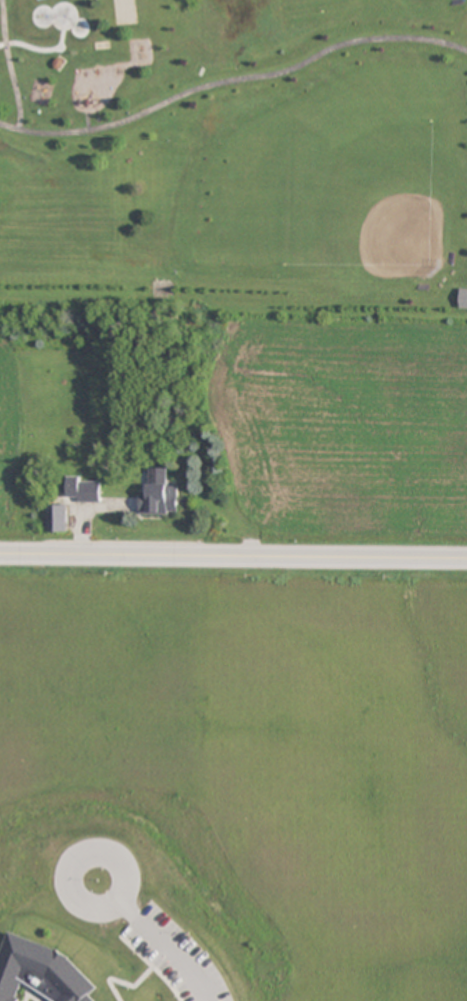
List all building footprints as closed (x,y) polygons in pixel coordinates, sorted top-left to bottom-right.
[(140,515),(179,515),(178,485),(168,486),(168,468),(149,468),(149,490),(140,490),(140,515)] [(100,501),(100,478),(66,478),(66,502),(100,501)] [(46,505),(46,531),(66,531),(66,505),(46,505)] [(8,980),(3,998),(0,997),(0,1000),(11,1000),(23,957),(46,964),(51,948),(9,937),(0,969),(0,978),(8,980)]
